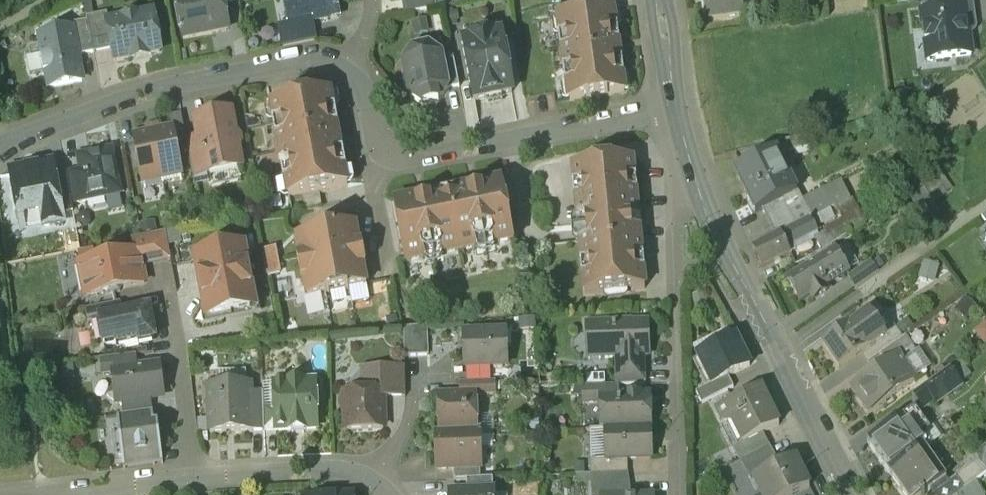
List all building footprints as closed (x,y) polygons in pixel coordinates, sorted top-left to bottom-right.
[(184,36),(228,28),(224,3),(223,0),(177,0),(184,36)] [(291,2),(286,9),(289,23),(289,25),(311,21),(338,15),(335,0),(290,0),(291,2)] [(404,15),(437,8),(435,0),(401,0),(404,15)] [(516,9),(561,3),(560,0),(515,0),(516,9)] [(705,4),(702,4),(705,22),(741,17),(739,0),(704,0),(705,4)] [(938,11),(964,8),(966,22),(975,20),(973,0),(936,0),(938,11)] [(582,1),(546,6),(548,20),(538,21),(542,52),(562,49),(558,17),(583,14),(582,1)] [(938,11),(921,14),(925,43),(933,42),(936,61),(971,56),(966,22),(964,8),(938,11)] [(583,14),(558,17),(562,49),(569,99),(624,91),(613,10),(583,14)] [(153,11),(138,14),(134,20),(109,24),(108,24),(112,48),(114,59),(135,55),(135,54),(144,52),(144,53),(145,53),(160,50),(157,34),(158,34),(161,29),(160,19),(154,16),(153,11)] [(107,12),(86,16),(87,20),(93,51),(112,48),(108,24),(109,24),(107,12)] [(87,20),(69,23),(70,29),(72,28),(77,54),(93,51),(87,20)] [(311,21),(289,25),(289,23),(278,25),(283,45),(315,39),(311,21)] [(70,29),(40,34),(44,53),(40,54),(43,70),(47,70),(50,85),(81,79),(77,54),(72,28),(70,29)] [(502,33),(462,40),(474,99),(511,92),(505,61),(507,61),(502,33)] [(441,56),(428,47),(412,50),(404,63),(405,69),(402,74),(404,86),(409,89),(410,96),(423,105),(439,102),(447,89),(442,61),(441,56)] [(454,59),(442,61),(447,89),(459,87),(454,59)] [(330,92),(271,103),(278,143),(288,196),(319,190),(347,185),(330,92)] [(222,112),(204,116),(206,126),(199,135),(197,136),(198,137),(204,173),(242,165),(233,120),(224,122),(222,112)] [(172,128),(134,135),(144,186),(181,179),(172,128)] [(198,137),(186,140),(193,175),(204,173),(198,137)] [(278,143),(259,147),(271,213),(321,203),(319,190),(288,196),(278,143)] [(112,147),(77,154),(80,170),(85,199),(86,199),(121,192),(112,147)] [(775,155),(761,163),(759,160),(735,172),(747,196),(743,198),(752,215),(759,211),(780,201),(788,197),(777,176),(784,173),(775,155)] [(632,161),(572,167),(578,226),(584,294),(644,289),(632,161)] [(61,211),(54,176),(52,162),(10,170),(15,192),(10,193),(13,208),(16,207),(16,209),(18,209),(21,229),(63,221),(61,211)] [(578,226),(572,167),(541,170),(548,229),(578,226)] [(80,170),(66,172),(66,174),(72,202),(85,199),(80,170)] [(73,209),(72,202),(66,174),(54,176),(61,211),(73,209)] [(943,195),(929,174),(917,182),(932,203),(943,195)] [(502,181),(455,190),(456,196),(441,199),(440,193),(393,202),(405,261),(424,257),(423,252),(441,249),(442,254),(476,247),(475,243),(493,239),(493,244),(513,240),(502,181)] [(821,197),(787,214),(795,227),(806,221),(812,233),(818,230),(816,226),(832,218),(821,197)] [(787,214),(780,201),(759,211),(774,237),(795,227),(787,214)] [(852,217),(825,233),(828,237),(816,242),(821,251),(829,247),(849,236),(848,235),(859,228),(852,217)] [(774,237),(751,249),(761,268),(796,250),(792,243),(812,233),(806,221),(795,227),(774,237)] [(355,226),(296,237),(307,296),(326,293),(326,294),(329,293),(329,292),(345,289),(346,290),(348,290),(348,289),(366,285),(355,226)] [(165,233),(134,239),(137,252),(139,266),(141,266),(171,261),(165,233)] [(441,249),(423,252),(424,257),(405,261),(409,285),(518,264),(513,240),(493,244),(493,239),(475,243),(476,247),(442,254),(441,249)] [(244,247),(200,255),(196,263),(205,312),(212,317),(256,308),(244,247)] [(111,253),(94,256),(95,260),(79,263),(86,294),(103,291),(107,294),(120,291),(122,287),(144,283),(141,266),(139,266),(137,252),(112,257),(111,253)] [(834,252),(787,280),(799,301),(810,294),(813,299),(826,291),(823,287),(846,272),(834,252)] [(703,292),(692,295),(695,306),(706,303),(703,292)] [(120,301),(85,308),(88,322),(99,320),(98,318),(122,313),(120,301)] [(900,305),(880,318),(888,328),(907,316),(900,305)] [(122,313),(98,318),(99,320),(103,344),(115,342),(116,344),(138,339),(138,341),(155,338),(149,308),(122,313)] [(866,314),(822,345),(837,367),(860,351),(882,336),(866,314)] [(631,322),(631,319),(615,320),(615,322),(587,323),(588,357),(616,357),(616,361),(641,360),(641,356),(647,356),(646,321),(631,322)] [(428,326),(403,328),(404,356),(428,356),(428,326)] [(882,336),(860,351),(868,362),(878,355),(902,338),(894,327),(882,336)] [(506,334),(464,335),(465,368),(492,367),(494,370),(503,370),(505,366),(506,366),(506,334)] [(735,336),(697,355),(711,383),(712,384),(728,376),(749,365),(735,336)] [(902,338),(878,355),(885,365),(897,357),(901,362),(903,361),(916,353),(905,337),(902,338)] [(134,354),(100,357),(102,372),(113,371),(112,369),(136,367),(134,354)] [(885,365),(852,389),(869,412),(914,380),(903,364),(904,363),(903,361),(901,362),(897,357),(885,365)] [(641,360),(616,361),(617,384),(618,384),(642,383),(641,360)] [(136,367),(112,369),(113,371),(114,384),(107,394),(116,401),(116,402),(122,402),(150,398),(155,398),(162,389),(159,364),(136,367)] [(404,367),(375,368),(375,392),(382,392),(382,398),(405,397),(404,367)] [(949,369),(923,388),(935,404),(961,385),(949,369)] [(711,383),(695,391),(701,402),(733,386),(728,376),(712,384),(711,383)] [(303,381),(300,378),(290,378),(287,381),(287,384),(275,384),(275,408),(276,430),(316,429),(315,407),(319,403),(318,398),(315,395),(315,383),(303,383),(303,381)] [(495,383),(459,384),(459,396),(475,396),(496,396),(495,383)] [(617,384),(580,385),(581,404),(600,403),(600,397),(618,396),(618,384),(617,384)] [(250,385),(208,386),(210,432),(252,431),(251,394),(250,385)] [(760,386),(717,408),(724,423),(734,425),(743,441),(761,432),(779,423),(760,386)] [(375,392),(345,393),(346,396),(345,396),(341,401),(341,407),(345,412),(346,412),(346,430),(383,429),(382,398),(382,392),(375,392)] [(263,394),(251,394),(252,431),(264,430),(263,408),(263,394)] [(459,396),(439,397),(440,431),(440,432),(479,431),(480,431),(480,417),(476,412),(475,396),(459,396)] [(618,396),(600,397),(600,403),(601,429),(604,429),(649,427),(648,396),(618,396)] [(150,398),(122,402),(124,413),(151,410),(150,398)] [(275,408),(263,408),(264,430),(276,430),(275,408)] [(913,409),(866,444),(889,476),(925,450),(932,446),(923,434),(928,429),(913,409)] [(124,413),(117,414),(118,426),(154,422),(152,410),(151,410),(124,413)] [(118,426),(112,427),(115,456),(121,455),(161,451),(158,422),(154,422),(118,426)] [(649,427),(604,429),(605,458),(605,460),(626,459),(650,458),(649,427)] [(479,431),(440,432),(440,431),(436,432),(437,468),(453,468),(480,467),(479,431)] [(743,441),(734,446),(740,459),(766,446),(767,445),(761,432),(743,441)] [(766,446),(740,459),(749,477),(775,464),(766,446)] [(889,476),(904,494),(919,494),(927,490),(931,494),(932,494),(950,484),(925,450),(889,476)] [(161,451),(121,455),(123,467),(163,462),(161,451)] [(749,477),(758,494),(786,494),(809,484),(794,455),(775,464),(749,477)] [(605,458),(590,459),(591,473),(626,472),(626,459),(605,460),(605,458)] [(954,473),(964,487),(985,472),(985,471),(977,459),(954,473)] [(480,467),(453,468),(454,480),(466,480),(480,479),(480,467)] [(591,473),(591,494),(627,494),(626,472),(591,473)] [(493,478),(480,479),(466,480),(467,492),(493,491),(493,478)]
